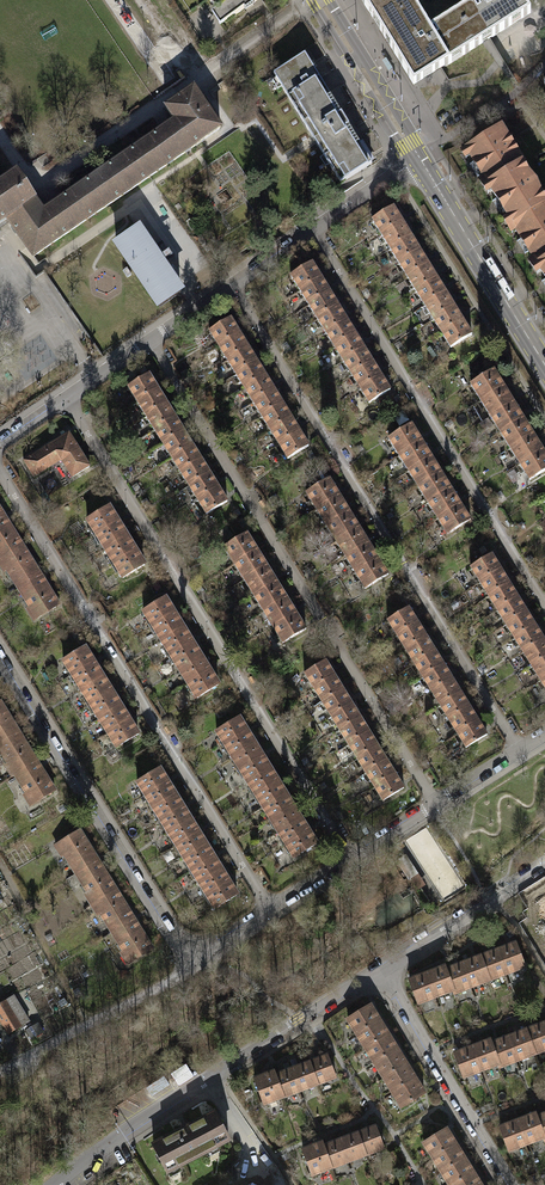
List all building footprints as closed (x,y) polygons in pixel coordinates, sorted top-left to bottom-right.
[(224,22),(244,9),(242,6),(250,0),(210,0),(224,22)] [(417,9),(411,0),(360,0),(380,32),(417,9)] [(452,17),(472,50),(486,42),(531,14),(522,0),(467,0),(471,6),(452,17)] [(413,86),(472,50),(452,17),(430,31),(417,9),(380,32),(413,86)] [(293,105),(307,128),(338,109),(324,86),(305,55),(274,74),(293,105)] [(43,211),(35,200),(7,218),(33,256),(220,128),(193,89),(165,108),(174,121),(43,211)] [(314,139),(341,183),(372,163),(338,109),(307,128),(314,139)] [(507,138),(501,127),(469,147),(476,160),(473,162),(481,174),(484,172),(491,183),(517,167),(523,163),(517,153),(514,156),(504,140),(507,138)] [(524,177),(517,167),(491,183),(488,185),(512,223),(515,221),(541,205),(535,197),(539,193),(535,182),(528,176),(524,177)] [(7,218),(35,200),(16,172),(0,183),(0,223),(7,218)] [(541,205),(515,221),(523,236),(521,237),(529,250),(532,249),(540,263),(544,261),(544,203),(541,205)] [(391,208),(370,221),(379,235),(400,222),(391,208)] [(400,222),(379,235),(387,249),(408,236),(400,222)] [(134,229),(114,244),(157,308),(178,292),(134,229)] [(408,236),(387,249),(396,263),(417,250),(408,236)] [(417,250),(396,263),(405,277),(426,264),(417,250)] [(309,263),(288,276),(297,290),(318,277),(309,263)] [(426,264),(405,277),(414,291),(434,278),(426,264)] [(318,277),(297,290),(306,304),(327,291),(318,277)] [(434,278),(414,291),(422,305),(443,292),(434,278)] [(327,291),(306,304),(314,318),(336,305),(327,291)] [(443,292),(422,305),(431,319),(452,307),(443,292)] [(336,305),(314,318),(323,332),(344,320),(336,305)] [(452,307),(431,319),(440,334),(461,321),(452,307)] [(228,319),(207,331),(216,346),(237,333),(228,319)] [(344,320),(323,332),(332,347),(353,334),(344,320)] [(461,321),(440,334),(448,348),(469,335),(461,321)] [(237,333),(216,346),(224,360),(245,347),(237,333)] [(353,334),(332,347),(340,361),(362,348),(353,334)] [(245,347),(224,360),(233,374),(254,361),(245,347)] [(362,348),(340,361),(349,375),(370,362),(362,348)] [(254,361),(233,374),(241,388),(262,376),(254,361)] [(370,362),(349,375),(358,389),(379,376),(370,362)] [(502,386),(492,370),(469,384),(478,400),(502,386)] [(146,375),(125,388),(134,402),(155,389),(146,375)] [(262,376),(241,388),(250,402),(271,390),(262,376)] [(379,376),(358,389),(367,403),(388,390),(379,376)] [(511,402),(502,386),(478,400),(488,416),(511,402)] [(155,389),(134,402),(143,416),(164,402),(155,389)] [(271,390),(250,402),(259,416),(280,404),(271,390)] [(164,402),(143,416),(151,430),(172,417),(164,402)] [(521,418),(511,402),(488,416),(498,432),(521,418)] [(280,404),(259,416),(267,431),(288,418),(280,404)] [(172,417),(151,430),(160,444),(181,431),(172,417)] [(288,418),(267,431),(276,445),(297,432),(288,418)] [(531,434),(521,418),(498,432),(507,448),(531,434)] [(409,424),(386,439),(396,454),(419,440),(409,424)] [(181,431),(160,444),(169,458),(190,445),(181,431)] [(66,432),(21,460),(31,477),(59,460),(69,477),(87,466),(66,432)] [(297,432),(276,445),(284,459),(305,446),(297,432)] [(540,450),(531,434),(507,448),(517,464),(540,450)] [(419,440),(396,454),(405,470),(429,456),(419,440)] [(190,445),(169,458),(178,472),(199,459),(190,445)] [(540,450),(517,464),(526,480),(544,469),(544,458),(540,450)] [(429,456),(405,470),(415,486),(439,472),(429,456)] [(199,459),(178,472),(186,486),(207,473),(199,459)] [(439,472),(415,486),(425,502),(448,488),(439,472)] [(207,473),(186,486),(195,500),(216,487),(207,473)] [(326,480),(304,494),(313,509),(336,495),(326,480)] [(216,487),(195,500),(204,514),(225,501),(216,487)] [(448,488),(425,502),(435,518),(458,504),(448,488)] [(336,495),(313,509),(323,525),(346,511),(336,495)] [(458,504),(435,518),(445,534),(468,520),(458,504)] [(106,507),(85,520),(94,534),(115,521),(106,507)] [(346,511),(323,525),(333,541),(356,527),(346,511)] [(0,517),(0,557),(20,546),(1,516),(0,517)] [(115,521),(94,534),(103,548),(124,535),(115,521)] [(356,527),(333,541),(343,557),(366,543),(356,527)] [(255,549),(245,533),(221,547),(231,563),(255,549)] [(124,535),(103,548),(112,563),(133,550),(124,535)] [(366,543),(343,557),(353,573),(375,559),(366,543)] [(0,557),(0,568),(13,590),(38,576),(20,546),(0,557)] [(264,565),(255,549),(231,563),(241,579),(264,565)] [(133,550),(112,563),(121,577),(142,564),(133,550)] [(489,554),(468,567),(476,581),(497,568),(489,554)] [(375,559),(353,573),(362,588),(385,574),(375,559)] [(274,581),(264,565),(241,579),(251,595),(274,581)] [(497,568),(476,581),(485,596),(506,582),(497,568)] [(38,576),(13,590),(31,620),(56,605),(38,576)] [(284,597),(274,581),(251,595),(260,611),(284,597)] [(506,582),(485,596),(494,610),(515,597),(506,582)] [(150,625),(175,609),(166,595),(141,610),(150,625)] [(293,613),(284,597),(260,611),(270,627),(293,613)] [(515,597),(494,610),(503,624),(524,611),(515,597)] [(415,621),(406,607),(385,620),(394,634),(415,621)] [(184,623),(175,609),(150,625),(159,639),(184,623)] [(524,611),(503,624),(512,638),(533,625),(524,611)] [(303,629),(293,613),(270,627),(280,643),(303,629)] [(424,635),(415,621),(394,634),(402,648),(424,635)] [(168,654),(194,638),(184,623),(159,639),(168,654)] [(533,625),(512,638),(520,652),(541,639),(533,625)] [(432,650),(424,635),(402,648),(411,662),(432,650)] [(194,638),(168,654),(177,668),(202,653),(194,638)] [(520,652),(529,666),(544,656),(544,645),(541,639),(520,652)] [(70,675),(91,662),(82,647),(61,660),(70,675)] [(441,664),(432,650),(411,662),(420,677),(441,664)] [(186,682),(211,667),(202,653),(177,668),(186,682)] [(529,666),(538,680),(544,675),(544,656),(529,666)] [(332,674),(323,660),(302,673),(310,687),(332,674)] [(100,676),(91,662),(70,675),(78,689),(100,676)] [(450,678),(441,664),(420,677),(428,691),(450,678)] [(211,667),(186,682),(195,697),(220,681),(211,667)] [(340,689),(332,674),(310,687),(319,702),(340,689)] [(87,704),(109,691),(100,676),(78,689),(87,704)] [(458,692),(450,678),(428,691),(437,705),(458,692)] [(349,703),(340,689),(319,702),(328,716),(349,703)] [(118,705),(109,691),(87,704),(96,718),(118,705)] [(467,706),(458,692),(437,705),(446,719),(467,706)] [(358,717),(349,703),(328,716),(336,730),(358,717)] [(105,733),(127,719),(118,705),(96,718),(105,733)] [(475,720),(467,706),(446,719),(454,733),(475,720)] [(15,732),(0,707),(0,741),(15,732)] [(214,730),(222,743),(244,730),(237,717),(214,730)] [(366,731),(358,717),(336,730),(345,744),(366,731)] [(136,734),(127,719),(105,733),(114,747),(136,734)] [(484,734),(475,720),(454,733),(463,747),(484,734)] [(252,742),(244,730),(222,743),(230,756),(252,742)] [(375,745),(366,731),(345,744),(354,758),(375,745)] [(0,741),(0,760),(10,776),(34,761),(15,732),(0,741)] [(260,755),(252,742),(230,756),(237,769),(260,755)] [(384,759),(375,745),(354,758),(362,772),(384,759)] [(267,768),(260,755),(237,769),(245,781),(267,768)] [(392,773),(384,759),(362,772),(371,786),(392,773)] [(34,761),(10,776),(28,805),(52,791),(34,761)] [(135,782),(142,794),(165,781),(157,768),(135,782)] [(275,780),(267,768),(245,781),(253,794),(275,780)] [(401,787),(392,773),(371,786),(380,800),(401,787)] [(283,793),(275,780),(253,794),(260,807),(283,793)] [(173,793),(165,781),(142,794),(150,807),(173,793)] [(150,807),(158,820),(180,806),(173,793),(150,807)] [(291,806),(283,793),(260,807),(268,819),(291,806)] [(188,818),(180,806),(158,820),(166,832),(188,818)] [(298,819),(291,806),(268,819),(276,832),(298,819)] [(166,832),(173,845),(196,831),(188,818),(166,832)] [(306,831),(298,819),(276,832),(284,845),(306,831)] [(434,901),(462,887),(431,827),(403,841),(434,901)] [(76,830),(52,845),(71,874),(95,860),(76,830)] [(204,844),(196,831),(173,845),(181,857),(204,844)] [(314,844),(306,831),(284,845),(291,858),(314,844)] [(181,857),(189,870),(211,856),(204,844),(181,857)] [(219,869),(211,856),(189,870),(197,883),(219,869)] [(95,860),(71,874),(89,904),(113,889),(95,860)] [(197,883),(204,895),(227,881),(219,869),(197,883)] [(235,894),(227,881),(204,895),(212,908),(235,894)] [(113,889),(89,904),(107,934),(131,919),(113,889)] [(131,919),(107,934),(126,963),(150,949),(131,919)] [(515,943),(498,950),(506,973),(524,966),(515,943)] [(489,979),(506,973),(498,950),(480,957),(489,979)] [(480,957),(463,964),(471,986),(489,979),(480,957)] [(454,993),(471,986),(463,964),(446,970),(453,990),(454,993)] [(445,966),(426,973),(435,997),(453,990),(446,970),(445,966)] [(418,1003),(435,997),(426,973),(409,980),(418,1003)] [(0,1002),(0,1022),(6,1033),(26,1022),(12,995),(0,1002)] [(346,1019),(355,1034),(377,1020),(368,1005),(346,1019)] [(355,1034),(364,1049),(387,1035),(377,1020),(355,1034)] [(544,1048),(544,1028),(543,1023),(525,1030),(534,1053),(544,1048)] [(525,1030),(508,1037),(517,1059),(534,1053),(525,1030)] [(395,1049),(387,1035),(364,1049),(373,1063),(395,1049)] [(499,1066),(517,1059),(508,1037),(490,1043),(498,1063),(499,1066)] [(489,1040),(471,1047),(480,1070),(498,1063),(490,1043),(489,1040)] [(462,1076),(480,1070),(471,1047),(454,1053),(462,1076)] [(373,1063),(382,1077),(404,1063),(395,1049),(373,1063)] [(308,1062),(315,1083),(333,1077),(325,1056),(308,1062)] [(290,1069),(298,1089),(315,1083),(308,1062),(290,1069)] [(382,1077),(390,1091),(413,1078),(404,1063),(382,1077)] [(273,1075),(281,1096),(298,1089),(290,1069),(273,1075)] [(281,1096),(273,1075),(271,1072),(252,1079),(261,1103),(281,1096)] [(422,1092),(413,1078),(390,1091),(399,1106),(422,1092)] [(153,1144),(167,1171),(228,1138),(214,1112),(153,1144)] [(535,1113),(516,1120),(526,1144),(544,1136),(536,1116),(535,1113)] [(544,1139),(544,1113),(536,1116),(544,1136),(544,1140),(544,1139)] [(509,1150),(526,1144),(516,1120),(500,1126),(509,1150)] [(356,1133),(363,1153),(380,1147),(373,1126),(356,1133)] [(423,1142),(433,1157),(454,1143),(445,1128),(423,1142)] [(338,1139),(346,1160),(363,1153),(356,1133),(338,1139)] [(321,1146),(328,1166),(346,1160),(338,1139),(321,1146)] [(328,1166),(321,1146),(319,1142),(300,1149),(309,1173),(328,1166)] [(463,1157),(454,1143),(433,1157),(442,1171),(463,1157)] [(463,1157),(442,1171),(450,1184),(453,1184),(473,1172),(463,1157)] [(473,1172),(453,1184),(481,1184),(473,1172)]
